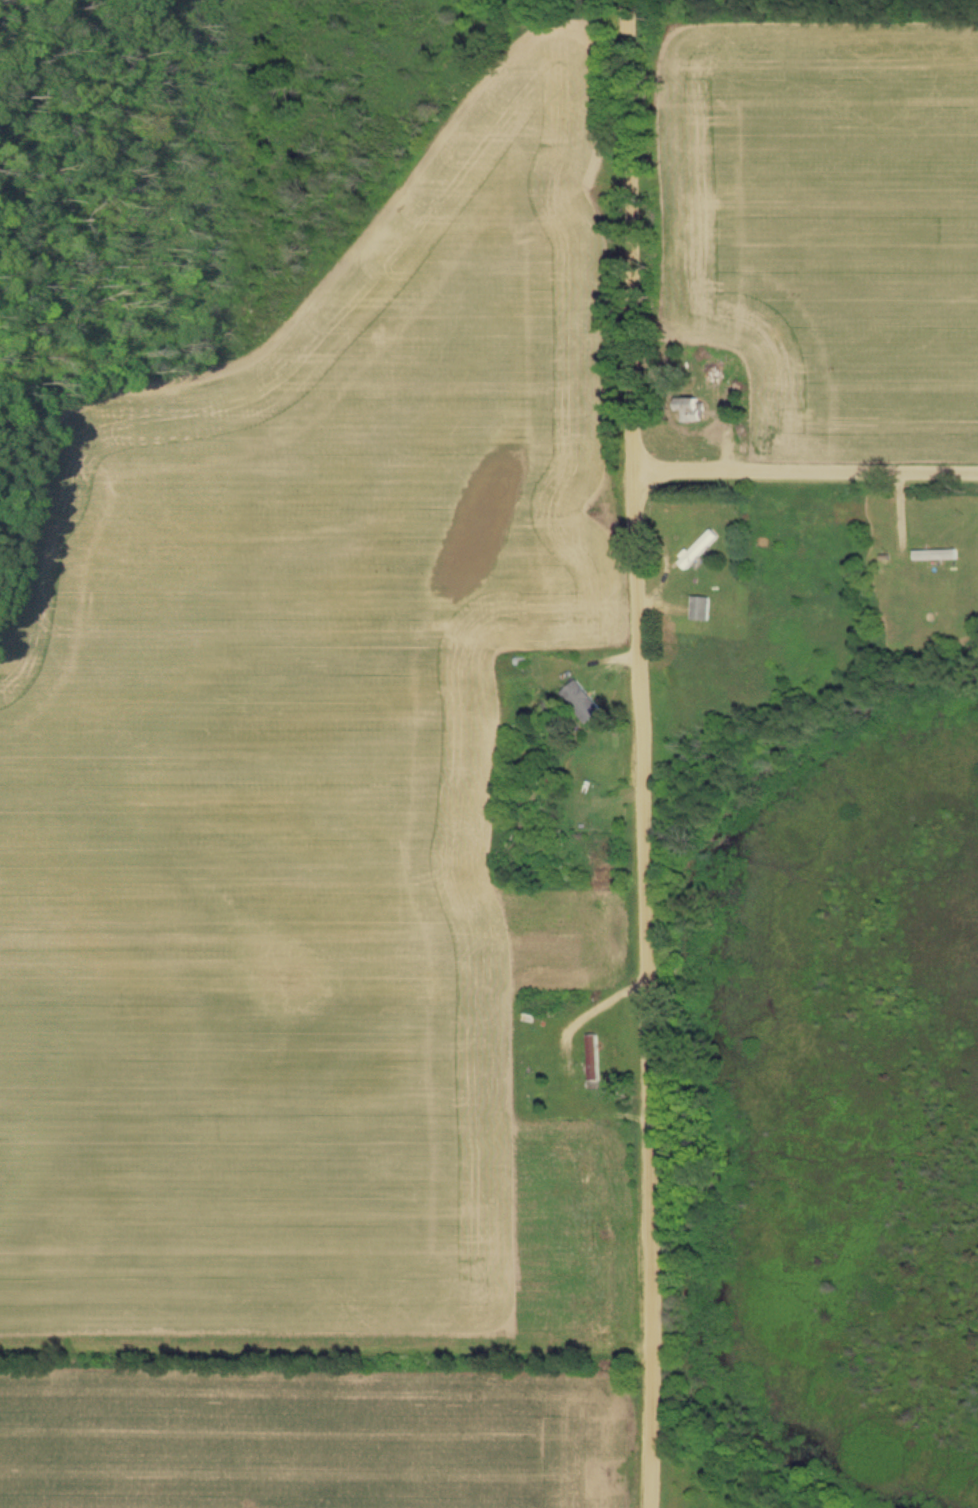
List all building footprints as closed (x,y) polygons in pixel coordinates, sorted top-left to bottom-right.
[(680,422),(706,422),(706,398),(680,398),(680,422)] [(680,563),(688,571),(721,537),(713,529),(680,563)] [(956,561),(956,550),(914,550),(914,561),(956,561)] [(711,621),(711,597),(692,597),(692,621),(711,621)] [(559,695),(586,724),(602,710),(575,680),(559,695)] [(599,1034),(588,1034),(588,1083),(599,1083),(599,1034)]
